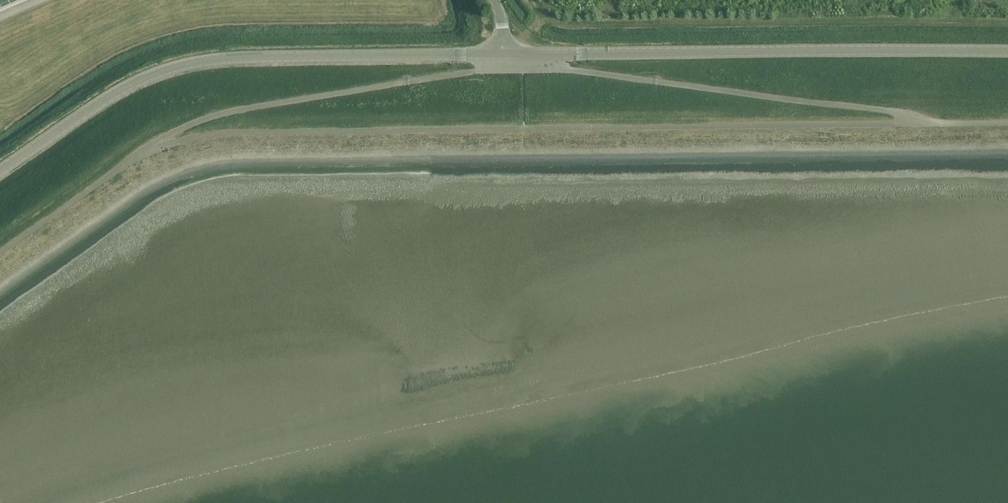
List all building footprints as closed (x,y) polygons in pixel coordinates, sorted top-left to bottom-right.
[(26,0),(0,0),(0,11),(26,0)] [(769,3),(761,3),(761,18),(769,17),(769,3)] [(602,19),(618,17),(617,8),(601,11),(602,19)]
